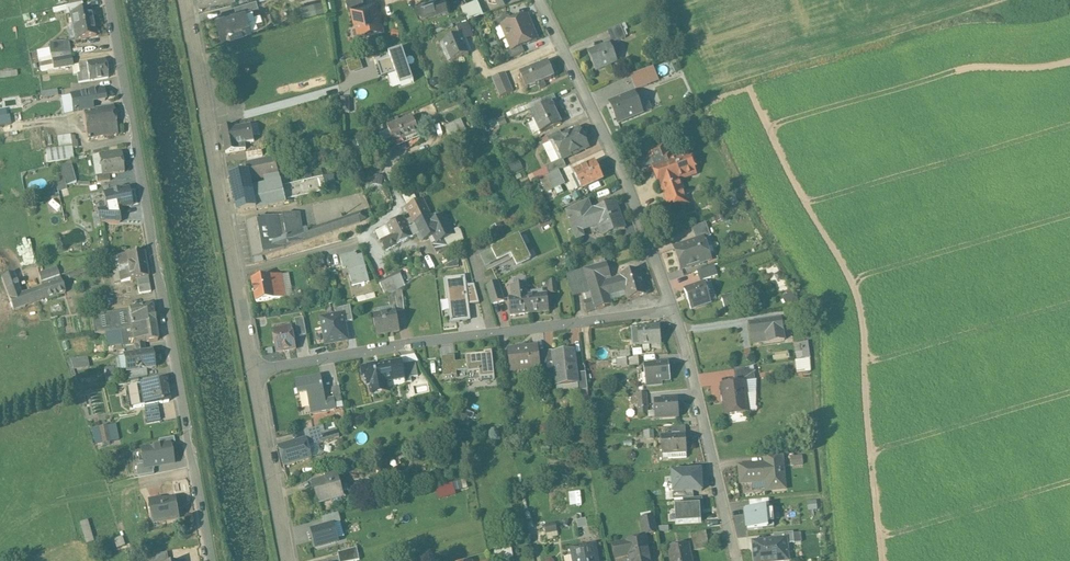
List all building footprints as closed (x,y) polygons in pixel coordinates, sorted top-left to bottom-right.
[(233,3),(235,9),(244,7),(245,8),(258,4),(256,0),(245,0),(243,1),(233,3)] [(323,0),(301,3),(302,14),(324,11),(323,0)] [(416,4),(422,21),(451,11),(447,0),(438,0),(437,0),(427,0),(416,4)] [(364,3),(352,5),(352,6),(359,38),(382,33),(376,1),(364,3)] [(479,1),(467,6),(472,18),(484,13),(479,1)] [(82,4),(66,7),(67,16),(71,15),(84,13),(82,4)] [(235,9),(214,15),(220,36),(244,29),(243,26),(250,25),(245,8),(244,7),(235,9)] [(84,13),(71,15),(76,42),(96,38),(90,11),(84,13)] [(509,17),(494,23),(497,30),(503,27),(512,23),(509,17)] [(512,23),(503,27),(508,39),(531,29),(526,17),(512,23)] [(621,26),(608,31),(613,44),(626,39),(621,26)] [(531,29),(508,39),(513,50),(513,51),(522,47),(537,41),(531,29)] [(461,36),(443,44),(451,63),(469,56),(461,36)] [(70,42),(49,44),(50,56),(71,54),(70,42)] [(610,44),(588,53),(596,72),(617,63),(610,44)] [(522,47),(513,51),(513,50),(507,53),(509,59),(524,53),(522,47)] [(401,51),(388,56),(390,60),(377,65),(382,78),(394,74),(399,88),(400,87),(400,86),(400,87),(412,83),(401,51)] [(71,54),(50,56),(51,58),(38,60),(40,72),(72,68),(73,68),(73,67),(71,54)] [(108,60),(87,63),(90,82),(110,79),(108,60)] [(548,62),(520,74),(527,90),(538,85),(540,90),(545,88),(543,83),(555,78),(548,62)] [(87,63),(73,67),(73,68),(72,68),(73,76),(77,75),(79,83),(90,82),(87,63)] [(654,67),(645,70),(651,85),(659,81),(654,67)] [(645,70),(631,76),(636,91),(651,85),(645,70)] [(505,73),(492,79),(495,86),(508,80),(505,73)] [(508,80),(495,86),(500,98),(513,92),(508,80)] [(103,92),(71,97),(74,114),(83,113),(92,111),(91,105),(105,102),(103,92)] [(634,94),(610,104),(618,124),(643,114),(634,94)] [(554,96),(541,101),(544,107),(552,104),(557,101),(554,96)] [(649,98),(642,99),(644,111),(651,110),(649,98)] [(349,99),(341,99),(342,114),(349,113),(349,99)] [(544,107),(531,114),(541,134),(562,124),(552,104),(544,107)] [(92,111),(83,113),(88,141),(104,138),(103,131),(117,129),(113,108),(92,111)] [(11,125),(10,116),(0,117),(0,126),(11,125)] [(398,118),(387,123),(389,129),(400,124),(398,118)] [(389,129),(388,130),(396,149),(397,149),(396,147),(419,137),(420,139),(421,139),(413,119),(400,124),(389,129)] [(446,126),(451,138),(467,131),(462,119),(446,126)] [(251,127),(234,130),(234,127),(221,130),(226,154),(246,150),(245,144),(254,143),(251,127)] [(563,138),(554,142),(554,143),(556,145),(554,149),(557,156),(561,157),(563,160),(588,148),(579,130),(563,138)] [(560,132),(547,138),(551,145),(554,143),(554,142),(563,138),(560,132)] [(70,137),(57,139),(58,149),(72,147),(70,137)] [(679,155),(672,157),(670,153),(667,154),(663,145),(646,151),(648,156),(636,161),(641,177),(655,172),(669,213),(691,205),(683,182),(698,177),(689,153),(680,156),(679,155)] [(58,149),(45,151),(47,164),(74,160),(72,147),(58,149)] [(262,151),(247,154),(248,160),(263,158),(262,151)] [(122,154),(97,158),(100,176),(100,177),(109,176),(125,174),(122,154)] [(274,159),(246,165),(248,174),(251,183),(264,180),(266,186),(252,190),(257,210),(286,203),(285,200),(327,191),(324,177),(289,185),(288,180),(284,181),(285,186),(282,187),(281,182),(279,176),(274,159)] [(563,160),(546,168),(547,169),(550,175),(559,171),(566,167),(563,160)] [(510,166),(513,174),(523,169),(520,161),(510,166)] [(71,164),(60,167),(66,186),(77,183),(71,164)] [(595,164),(574,174),(582,191),(603,181),(595,164)] [(547,169),(528,178),(531,184),(541,179),(547,177),(550,175),(547,169)] [(550,175),(547,177),(554,190),(566,185),(559,171),(550,175)] [(248,174),(230,178),(238,214),(257,210),(252,190),(266,186),(264,180),(251,183),(248,174)] [(332,175),(324,177),(327,191),(335,189),(332,175)] [(547,177),(541,179),(548,193),(554,190),(547,177)] [(128,190),(103,195),(107,212),(117,210),(132,207),(128,190)] [(407,205),(416,202),(414,194),(404,196),(407,205)] [(385,197),(380,200),(383,206),(388,204),(385,197)] [(423,201),(406,209),(411,219),(405,221),(408,227),(414,225),(414,226),(431,217),(423,201)] [(588,203),(567,213),(570,219),(591,212),(588,203)] [(615,203),(595,210),(600,224),(602,223),(607,236),(604,237),(603,237),(604,238),(625,230),(615,203)] [(117,210),(107,212),(97,214),(99,224),(120,224),(117,210)] [(591,212),(570,219),(577,240),(583,238),(581,232),(600,226),(600,224),(595,210),(591,212)] [(283,217),(278,217),(264,219),(257,221),(246,223),(253,264),(264,261),(262,256),(268,254),(361,223),(366,219),(364,212),(302,233),(302,232),(299,214),(283,217)] [(431,217),(414,226),(409,230),(409,228),(408,228),(413,238),(414,238),(419,236),(422,242),(434,236),(437,243),(438,244),(445,240),(454,236),(445,218),(435,223),(432,217),(431,218),(431,217)] [(547,217),(538,221),(540,226),(549,222),(547,217)] [(403,218),(387,226),(392,236),(408,228),(408,227),(405,221),(403,218)] [(706,224),(693,228),(697,242),(704,239),(704,240),(711,238),(706,224)] [(408,228),(392,236),(382,241),(387,252),(397,247),(397,246),(413,238),(408,228)] [(519,237),(492,251),(494,256),(498,262),(511,255),(517,267),(531,261),(519,237)] [(697,242),(675,249),(682,270),(711,261),(704,240),(704,239),(697,242)] [(445,240),(438,244),(437,243),(432,245),(437,254),(449,248),(445,240)] [(492,251),(480,257),(483,261),(494,256),(492,251)] [(144,254),(117,258),(119,268),(113,269),(115,284),(137,281),(148,279),(144,254)] [(361,272),(356,254),(341,258),(343,268),(355,265),(357,273),(350,275),(352,285),(369,281),(366,271),(361,272)] [(603,256),(593,258),(595,264),(605,261),(603,256)] [(607,265),(567,276),(574,298),(582,295),(591,292),(588,284),(604,279),(605,283),(612,281),(607,265)] [(714,267),(698,272),(701,282),(718,277),(714,267)] [(640,271),(621,276),(622,278),(612,281),(605,283),(609,297),(620,294),(621,299),(627,297),(629,301),(647,295),(640,271)] [(400,272),(392,276),(392,277),(394,281),(402,277),(400,272)] [(281,275),(252,281),(256,303),(285,297),(281,275)] [(59,277),(41,283),(42,287),(46,300),(65,293),(59,277)] [(392,277),(379,283),(387,297),(398,291),(394,281),(392,277)] [(402,277),(394,281),(398,291),(405,286),(402,277)] [(148,279),(137,281),(139,295),(150,293),(148,279)] [(447,281),(452,326),(472,324),(466,279),(447,281)] [(604,279),(588,284),(591,292),(596,310),(612,306),(609,297),(605,283),(604,279)] [(556,282),(549,283),(550,295),(557,294),(556,282)] [(499,283),(487,288),(492,306),(505,302),(499,283)] [(708,284),(685,291),(691,310),(711,303),(708,293),(711,292),(708,284)] [(42,287),(29,292),(34,304),(46,300),(42,287)] [(527,287),(512,288),(514,299),(509,300),(511,316),(512,316),(530,314),(528,298),(527,287)] [(29,292),(9,299),(13,311),(34,304),(29,292)] [(591,292),(582,295),(587,313),(596,310),(591,292)] [(738,294),(722,300),(725,309),(741,303),(738,294)] [(547,296),(528,298),(530,314),(549,312),(547,295),(547,296)] [(403,296),(396,298),(399,312),(404,311),(403,296)] [(152,307),(128,310),(130,320),(131,325),(130,325),(131,328),(141,326),(155,324),(154,315),(153,315),(152,307)] [(798,308),(784,310),(785,319),(799,317),(798,308)] [(128,310),(115,312),(117,330),(120,330),(131,328),(130,325),(131,325),(130,320),(128,310)] [(115,312),(91,316),(95,335),(120,331),(120,330),(117,330),(115,312)] [(396,312),(373,316),(377,336),(399,332),(396,312)] [(343,315),(322,319),(327,344),(348,340),(343,315)] [(304,318),(295,320),(298,337),(307,335),(304,318)] [(782,319),(749,324),(752,346),(785,340),(782,319)] [(141,326),(131,328),(134,345),(143,344),(158,342),(155,324),(141,326)] [(660,327),(632,330),(633,347),(643,347),(643,352),(650,351),(650,346),(662,345),(660,327)] [(131,328),(120,330),(120,331),(123,347),(134,345),(131,328)] [(291,328),(273,331),(277,353),(295,349),(291,328)] [(809,342),(802,343),(804,360),(810,359),(809,342)] [(143,344),(134,345),(136,356),(145,355),(143,344)] [(538,347),(509,350),(512,373),(539,369),(540,369),(538,353),(538,347)] [(553,351),(546,352),(547,363),(554,363),(553,353),(553,351)] [(553,353),(554,363),(557,388),(578,385),(577,374),(576,362),(573,362),(572,351),(553,353)] [(546,352),(538,353),(540,369),(539,369),(540,377),(548,376),(547,363),(546,352)] [(136,356),(124,358),(125,359),(127,372),(127,373),(153,369),(152,361),(155,360),(154,354),(151,355),(151,354),(145,355),(136,356)] [(484,355),(484,357),(466,359),(468,383),(495,380),(492,354),(484,355)] [(455,356),(442,358),(444,378),(457,376),(456,372),(467,371),(466,362),(455,363),(455,356)] [(622,359),(616,360),(617,368),(639,366),(638,357),(631,358),(622,359)] [(86,358),(77,359),(76,359),(70,360),(73,368),(87,366),(86,358)] [(125,359),(116,360),(118,374),(127,372),(125,359)] [(402,362),(362,369),(363,378),(369,377),(370,385),(371,385),(373,396),(388,393),(386,382),(405,379),(402,362)] [(416,363),(409,364),(411,377),(418,376),(416,363)] [(669,363),(644,365),(646,384),(671,381),(669,363)] [(754,367),(735,370),(736,382),(745,381),(745,382),(756,381),(754,367)] [(586,373),(577,374),(578,385),(579,392),(588,390),(586,373)] [(321,376),(296,381),(298,395),(309,393),(313,414),(328,411),(326,400),(321,376)] [(147,378),(132,381),(133,387),(141,386),(148,384),(147,378)] [(165,381),(151,384),(148,384),(141,386),(144,407),(168,402),(165,381)] [(633,381),(626,382),(627,395),(633,394),(634,394),(633,381)] [(736,382),(722,385),(726,416),(749,412),(745,382),(745,381),(736,382)] [(340,387),(332,389),(335,404),(342,402),(340,387)] [(634,394),(633,394),(634,403),(639,403),(647,402),(646,393),(634,394)] [(334,398),(326,400),(328,411),(328,412),(336,410),(334,398)] [(678,400),(656,401),(657,419),(679,418),(678,400)] [(647,402),(639,403),(640,417),(648,416),(647,402)] [(106,426),(99,428),(103,444),(110,442),(106,426)] [(686,433),(672,434),(672,436),(662,437),(663,455),(671,454),(686,453),(687,453),(686,433)] [(306,439),(279,446),(284,465),(311,458),(306,439)] [(174,441),(144,447),(146,459),(156,457),(159,474),(179,469),(174,441)] [(130,445),(124,447),(126,458),(133,456),(130,445)] [(782,454),(765,456),(765,464),(783,463),(782,454)] [(792,466),(804,464),(803,455),(791,457),(792,466)] [(765,464),(739,467),(741,484),(767,482),(768,491),(785,490),(783,463),(765,464)] [(701,470),(671,472),(672,494),(674,494),(674,500),(694,499),(693,493),(703,492),(701,470)] [(336,478),(315,484),(320,503),(332,499),(333,505),(343,502),(336,478)] [(447,483),(448,492),(464,490),(463,482),(447,483)] [(176,500),(162,503),(162,500),(149,502),(153,525),(180,519),(176,500)] [(769,500),(749,502),(750,509),(767,507),(767,508),(770,507),(769,500)] [(700,505),(675,506),(676,524),(701,523),(700,505)] [(750,509),(746,510),(748,530),(769,528),(767,508),(767,507),(750,509)] [(324,526),(310,529),(316,550),(340,544),(334,525),(341,523),(339,514),(323,519),(324,526)] [(653,517),(641,519),(644,536),(657,533),(653,517)] [(578,528),(588,527),(586,518),(577,520),(578,528)] [(88,520),(80,522),(87,544),(95,541),(88,520)] [(556,524),(545,526),(547,535),(558,533),(556,524)] [(705,534),(691,536),(694,551),(708,549),(705,534)] [(123,537),(114,540),(117,549),(126,546),(123,537)] [(620,544),(622,557),(630,555),(631,560),(650,560),(646,539),(620,544)] [(758,548),(754,551),(755,560),(784,560),(783,550),(787,550),(787,540),(757,543),(758,548)] [(668,550),(671,560),(694,560),(690,545),(668,550)] [(572,550),(573,557),(565,559),(565,560),(598,560),(595,546),(572,550)] [(508,547),(493,550),(495,560),(510,557),(508,547)] [(338,554),(340,560),(359,560),(360,560),(357,549),(338,554)]
